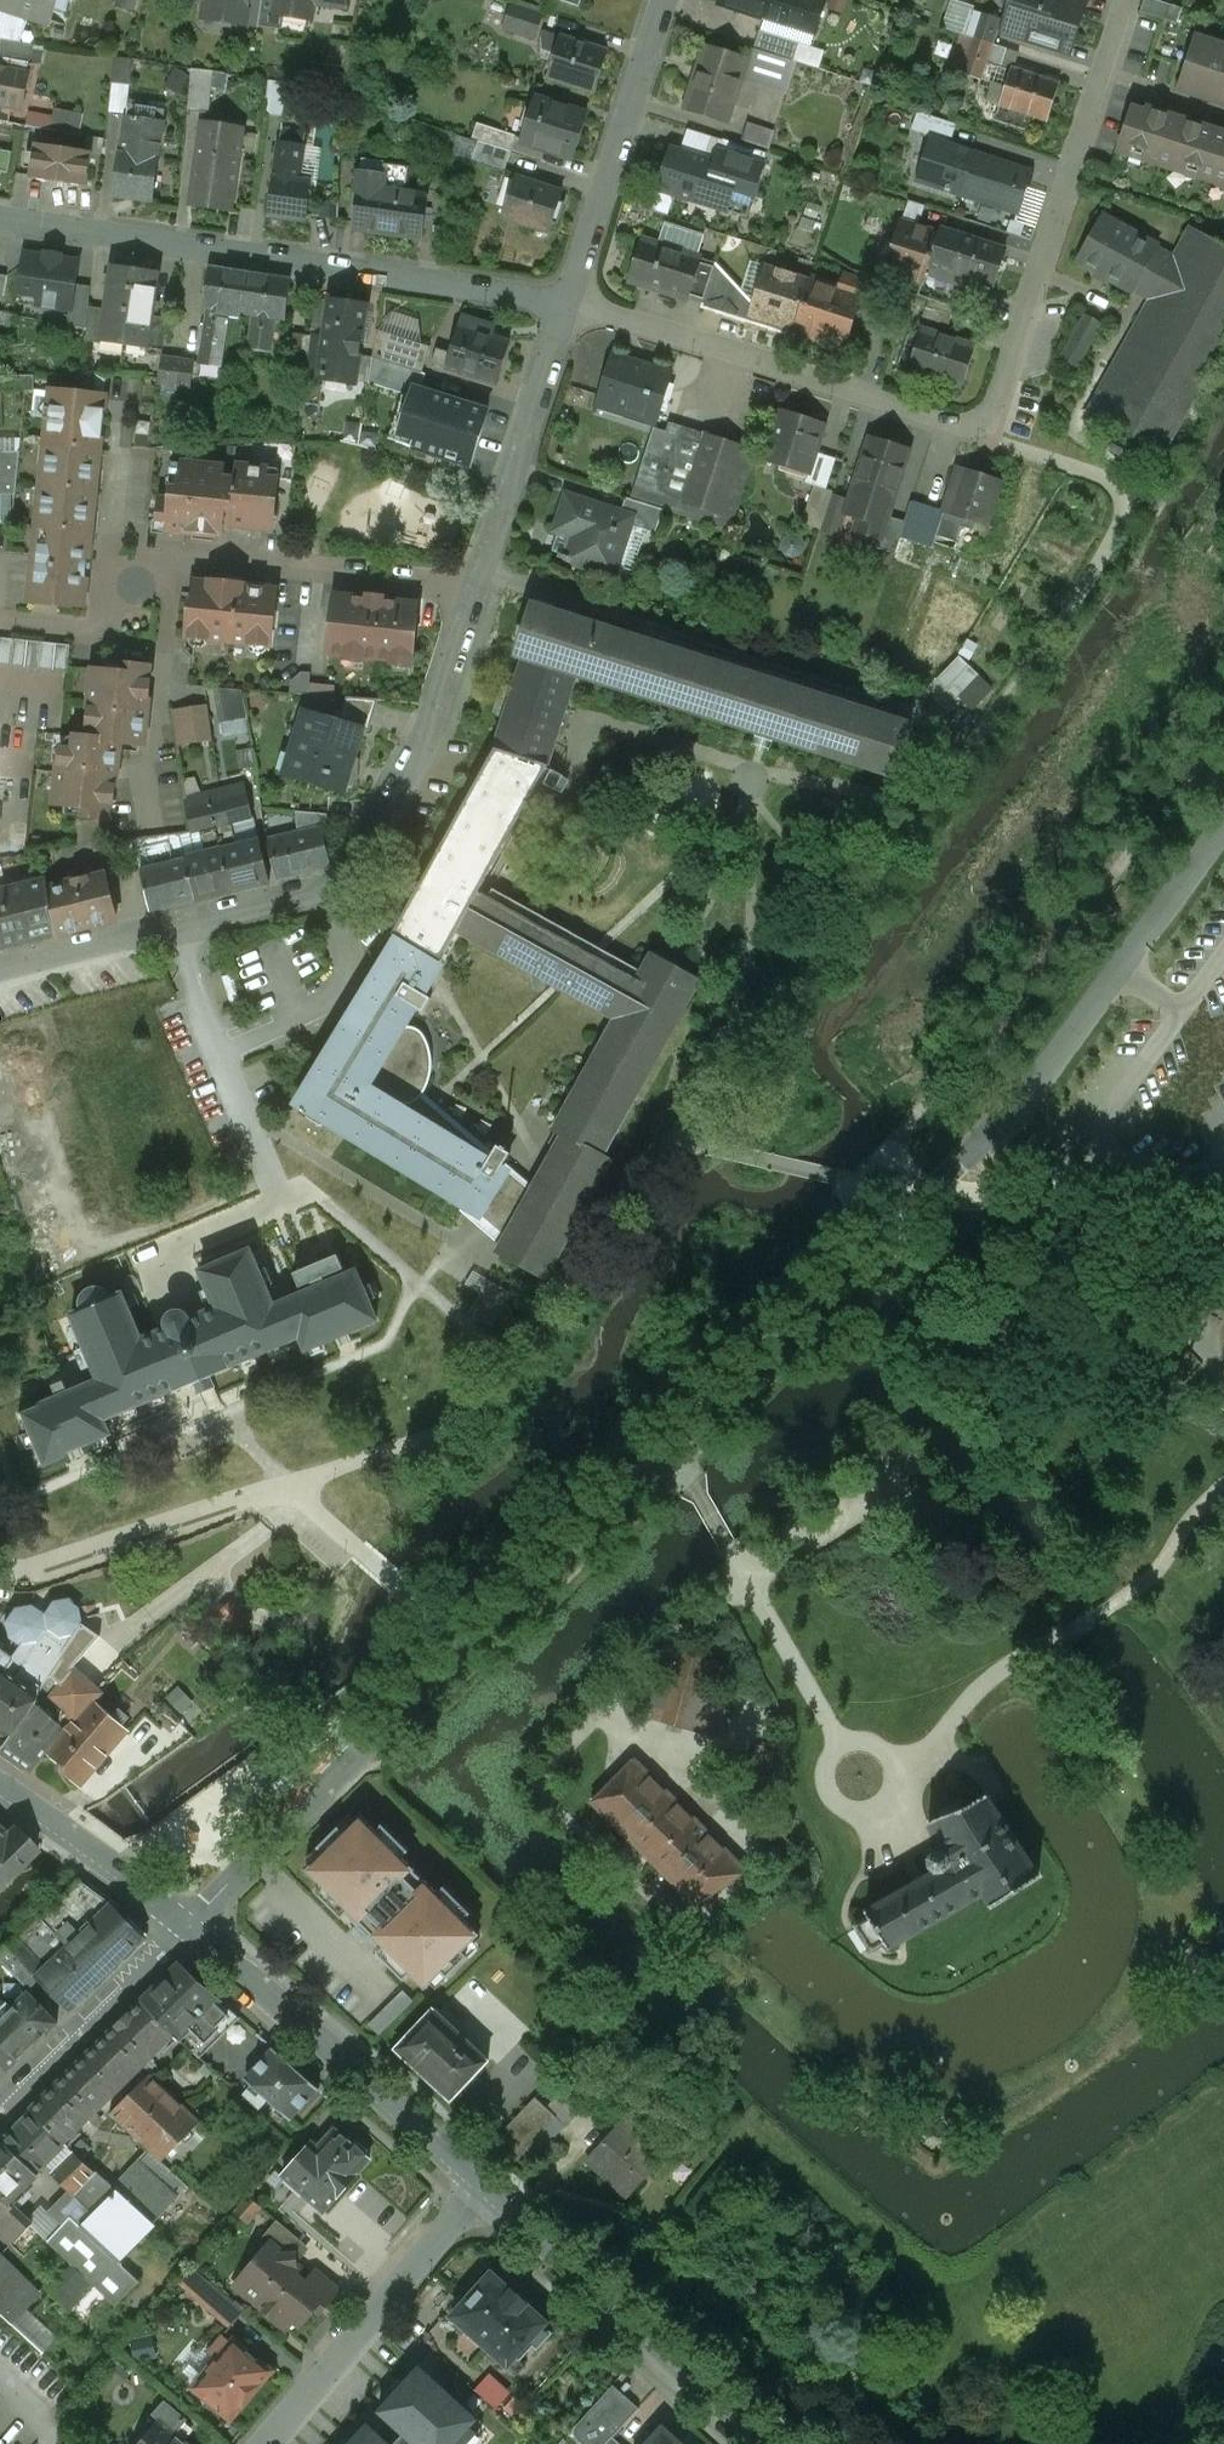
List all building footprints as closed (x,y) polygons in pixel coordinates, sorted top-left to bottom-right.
[(24,14),(23,16),(27,17),(49,24),(57,0),(0,0),(0,6),(24,14)] [(137,10),(140,0),(122,0),(120,5),(137,10)] [(205,19),(244,24),(248,0),(208,0),(205,19)] [(259,27),(282,31),(284,16),(275,15),(277,0),(263,0),(259,27)] [(275,15),(284,16),(285,11),(311,15),(313,0),(345,5),(345,0),(277,0),(275,15)] [(719,4),(766,19),(767,15),(772,0),(721,0),(719,4)] [(767,15),(797,24),(805,0),(772,0),(767,15)] [(850,9),(851,0),(835,0),(834,6),(850,9)] [(1071,0),(1006,0),(1006,2),(1012,4),(1003,33),(1057,50),(1061,40),(1073,43),(1085,4),(1071,0)] [(543,16),(510,5),(503,29),(536,39),(543,16)] [(0,6),(0,40),(3,40),(19,42),(27,17),(23,16),(24,14),(0,6)] [(1181,10),(1171,7),(1166,20),(1177,24),(1181,10)] [(999,21),(973,12),(965,36),(973,39),(992,44),(999,21)] [(962,36),(945,30),(938,48),(956,54),(960,43),(971,47),(973,39),(965,36),(962,35),(962,36)] [(799,43),(759,31),(753,50),(793,62),(799,43)] [(549,34),(548,36),(543,35),(538,50),(541,55),(555,60),(562,38),(549,34)] [(607,52),(562,37),(555,60),(549,79),(594,93),(607,52)] [(971,47),(962,74),(979,80),(980,80),(985,64),(992,45),(992,44),(973,39),(971,47)] [(1196,39),(1188,65),(1189,66),(1187,70),(1189,74),(1183,91),(1207,99),(1223,47),(1196,39)] [(3,40),(0,57),(0,58),(0,59),(29,63),(32,45),(19,42),(3,40)] [(971,47),(960,43),(956,54),(951,71),(962,74),(971,47)] [(1007,50),(992,45),(985,64),(1001,69),(1001,68),(1007,50)] [(706,47),(686,110),(726,123),(742,76),(747,60),(746,60),(706,47)] [(1223,47),(1207,99),(1223,105),(1223,48),(1223,47)] [(753,50),(749,49),(746,60),(747,60),(742,76),(785,90),(794,63),(793,62),(753,50)] [(133,60),(115,58),(112,85),(131,86),(133,60)] [(0,59),(0,70),(7,71),(27,74),(29,63),(0,59)] [(1001,69),(985,64),(980,80),(979,80),(977,87),(989,90),(985,102),(1000,107),(1011,71),(1001,68),(1001,69)] [(1059,84),(1012,69),(1011,71),(1000,107),(1009,110),(1005,124),(1030,132),(1034,118),(1047,122),(1059,84)] [(213,72),(192,70),(188,113),(209,115),(212,89),(211,89),(213,72)] [(27,74),(7,71),(0,105),(20,109),(27,74)] [(225,74),(213,72),(211,89),(212,89),(224,91),(225,74)] [(288,85),(269,82),(265,116),(283,118),(288,85)] [(587,115),(535,99),(521,144),(572,160),(587,115)] [(1149,111),(1148,115),(1133,110),(1119,151),(1223,185),(1223,137),(1205,131),(1206,130),(1149,111)] [(79,122),(29,113),(27,127),(77,136),(79,122)] [(148,120),(127,117),(121,155),(143,158),(148,120)] [(244,130),(203,124),(197,166),(191,206),(231,212),(244,130)] [(516,136),(477,124),(472,140),(479,142),(511,153),(516,136)] [(773,132),(747,124),(742,141),(768,149),(773,132)] [(305,134),(282,131),(280,143),(303,146),(305,134)] [(930,137),(916,182),(961,196),(975,150),(930,137)] [(766,154),(724,140),(716,165),(730,170),(727,181),(739,185),(745,168),(760,173),(766,154)] [(511,153),(479,142),(473,161),(505,171),(511,153)] [(280,143),(279,143),(274,177),(273,177),(268,217),(306,222),(312,183),(299,181),(304,146),(303,146),(280,143)] [(92,153),(36,145),(31,179),(87,187),(92,153)] [(975,150),(961,196),(1020,216),(1035,170),(975,150)] [(1,151),(0,159),(0,173),(9,174),(12,153),(1,151)] [(716,165),(672,151),(660,189),(718,208),(727,181),(730,170),(716,165)] [(121,155),(119,155),(114,195),(154,200),(159,161),(143,158),(121,155)] [(454,159),(438,157),(435,181),(450,184),(454,159)] [(410,168),(384,164),(383,175),(384,176),(381,190),(407,194),(410,168)] [(383,175),(361,172),(353,228),(374,231),(381,190),(384,176),(383,175)] [(561,194),(515,180),(503,217),(549,232),(561,194)] [(381,190),(374,231),(374,232),(422,239),(428,197),(381,190)] [(1175,260),(1102,220),(1080,260),(1153,300),(1175,260)] [(662,240),(703,252),(708,234),(667,222),(662,240)] [(938,235),(902,223),(886,271),(922,283),(928,266),(938,235)] [(1005,251),(940,229),(938,235),(928,266),(957,275),(955,282),(970,287),(972,280),(994,287),(1005,251)] [(1086,420),(1158,460),(1223,342),(1223,248),(1192,230),(1175,260),(1153,300),(1086,420)] [(700,259),(643,241),(630,282),(687,300),(700,259)] [(46,257),(26,254),(20,295),(40,297),(38,306),(70,311),(71,311),(75,285),(79,262),(61,260),(61,257),(46,254),(46,257)] [(716,264),(700,259),(687,300),(703,305),(716,264)] [(135,270),(111,267),(105,310),(100,342),(102,342),(124,346),(135,270)] [(794,331),(809,283),(759,268),(744,315),(794,331)] [(248,275),(209,269),(203,308),(230,312),(242,314),(248,275)] [(160,274),(135,270),(124,346),(147,349),(149,349),(153,317),(160,274)] [(291,281),(248,275),(242,314),(254,316),(275,319),(285,320),(291,281)] [(873,284),(844,275),(839,288),(843,289),(842,294),(860,300),(859,302),(866,304),(873,284)] [(839,288),(811,278),(809,283),(794,331),(844,348),(859,302),(860,300),(842,294),(843,289),(839,288)] [(91,287),(75,285),(71,311),(70,311),(68,326),(87,329),(89,308),(91,287)] [(366,307),(332,302),(326,339),(324,350),(325,351),(358,355),(359,355),(366,307)] [(105,310),(89,308),(87,329),(86,342),(101,345),(102,342),(100,342),(105,310)] [(230,312),(208,309),(200,363),(221,366),(230,312)] [(1089,313),(1064,359),(1082,368),(1107,323),(1089,313)] [(275,319),(254,316),(249,349),(271,353),(275,319)] [(167,319),(153,317),(149,349),(147,349),(146,356),(162,358),(167,319)] [(495,328),(462,318),(451,354),(446,369),(497,385),(510,343),(492,337),(495,328)] [(0,325),(0,338),(8,339),(10,327),(0,325)] [(431,348),(377,331),(373,358),(422,374),(431,348)] [(974,348),(922,331),(909,370),(961,387),(974,348)] [(312,337),(294,334),(289,368),(307,371),(312,337)] [(326,339),(312,337),(307,371),(322,373),(325,351),(324,350),(326,339)] [(451,354),(437,350),(432,364),(446,369),(451,354)] [(358,355),(325,351),(322,373),(321,378),(354,383),(358,355)] [(672,376),(612,357),(598,400),(658,419),(672,376)] [(194,363),(162,358),(158,385),(190,390),(194,363)] [(422,374),(373,358),(368,383),(389,390),(391,382),(414,389),(420,391),(420,390),(426,375),(422,374)] [(34,377),(2,377),(2,391),(3,391),(3,392),(34,391),(34,377)] [(488,412),(420,390),(420,391),(414,389),(396,443),(471,466),(488,412)] [(105,397),(52,391),(46,446),(99,451),(105,397)] [(783,412),(767,461),(808,474),(824,425),(783,412)] [(666,432),(653,428),(635,486),(685,502),(707,435),(669,423),(666,432)] [(755,451),(707,435),(685,502),(684,504),(733,520),(755,451)] [(910,451),(870,438),(845,514),(859,518),(855,530),(882,539),(910,451)] [(99,451),(46,446),(46,448),(48,448),(46,466),(44,466),(42,487),(95,492),(95,491),(94,491),(95,478),(96,478),(99,451)] [(3,482),(0,482),(0,495),(15,495),(19,452),(3,453),(3,482)] [(236,467),(235,476),(225,475),(226,469),(172,463),(170,477),(178,478),(177,489),(172,489),(171,502),(161,501),(158,530),(222,537),(224,525),(273,530),(278,479),(268,478),(269,470),(236,467)] [(1001,481),(959,467),(944,514),(986,527),(1001,481)] [(685,502),(635,486),(631,500),(663,510),(729,531),(733,520),(684,504),(685,502)] [(95,492),(42,487),(42,489),(44,489),(42,507),(40,507),(38,528),(91,533),(91,531),(90,531),(91,519),(92,519),(95,492)] [(621,514),(567,497),(557,531),(576,537),(569,557),(559,554),(558,558),(613,576),(630,525),(632,518),(621,514)] [(631,500),(626,499),(621,514),(632,518),(630,525),(656,534),(663,510),(631,500)] [(91,533),(38,528),(38,530),(39,530),(38,546),(36,546),(32,583),(34,584),(32,600),(31,603),(70,607),(70,605),(83,606),(91,533)] [(243,585),(211,581),(211,584),(196,582),(193,604),(191,604),(187,638),(213,641),(213,640),(245,643),(245,644),(271,647),(273,627),(276,627),(277,614),(275,614),(277,591),(243,587),(243,585)] [(367,600),(335,596),(328,654),(348,656),(348,652),(363,653),(363,657),(394,661),(395,657),(410,658),(409,662),(413,663),(417,625),(414,625),(417,605),(384,602),(384,598),(367,596),(367,600)] [(559,615),(532,606),(516,656),(525,658),(576,675),(766,735),(895,776),(911,727),(559,615)] [(0,639),(0,664),(68,672),(71,647),(0,639)] [(952,704),(994,656),(975,639),(933,687),(952,704)] [(576,675),(525,658),(496,750),(546,766),(576,675)] [(149,667),(106,663),(105,671),(94,670),(93,687),(94,688),(97,692),(96,703),(91,702),(88,725),(97,726),(95,739),(95,740),(120,742),(120,743),(144,746),(151,684),(148,684),(149,667)] [(242,692),(219,690),(225,721),(246,718),(242,692)] [(379,701),(347,698),(340,721),(363,728),(362,730),(370,732),(379,701)] [(208,707),(178,711),(182,740),(212,736),(208,707)] [(340,721),(306,712),(300,731),(307,734),(293,779),(343,793),(362,730),(363,728),(340,721)] [(120,742),(95,740),(95,739),(74,737),(73,751),(61,750),(59,773),(64,774),(63,784),(59,788),(59,787),(57,788),(55,805),(66,806),(65,815),(109,819),(110,803),(113,803),(120,743),(120,742)] [(496,750),(394,935),(441,960),(483,884),(545,771),(546,766),(496,750)] [(243,784),(220,790),(223,805),(211,805),(222,852),(236,848),(229,824),(252,819),(247,795),(245,786),(243,784)] [(220,790),(186,798),(189,817),(199,816),(207,855),(222,852),(211,805),(223,805),(220,790)] [(328,815),(296,812),(298,832),(320,826),(321,829),(327,828),(328,815)] [(192,834),(179,836),(185,860),(207,855),(199,816),(189,817),(192,834)] [(298,832),(266,841),(276,881),(322,869),(320,862),(328,860),(321,829),(320,826),(298,832)] [(170,841),(144,848),(148,869),(175,863),(170,841)] [(236,848),(222,852),(231,892),(269,882),(259,842),(236,848)] [(207,855),(185,860),(195,901),(231,892),(222,852),(207,855)] [(148,869),(141,871),(150,911),(195,901),(185,860),(148,869)] [(87,878),(64,884),(64,886),(48,890),(56,934),(116,920),(105,876),(87,880),(87,878)] [(12,898),(10,890),(0,893),(0,942),(1,948),(56,934),(48,890),(47,882),(45,882),(47,889),(12,898)] [(617,1019),(554,1131),(563,1136),(532,1192),(503,1245),(498,1253),(544,1278),(609,1161),(601,1156),(697,983),(679,973),(678,975),(651,958),(642,973),(641,973),(636,981),(591,956),(479,893),(481,889),(484,885),(483,884),(457,930),(560,988),(617,1019)] [(377,973),(297,1104),(341,1131),(342,1129),(437,1187),(434,1192),(462,1209),(482,1227),(503,1245),(532,1192),(517,1180),(503,1167),(511,1154),(497,1146),(490,1157),(420,1098),(424,1092),(428,1083),(430,1078),(431,1072),(432,1063),(431,1054),(429,1049),(427,1043),(425,1038),(422,1034),(419,1031),(416,1029),(412,1030),(408,1028),(404,1028),(416,1008),(423,1013),(431,999),(422,994),(441,960),(394,935),(374,971),(377,973)] [(166,1329),(141,1340),(122,1294),(111,1299),(109,1296),(106,1293),(102,1290),(97,1289),(92,1290),(88,1293),(85,1296),(83,1300),(83,1303),(83,1307),(84,1310),(72,1316),(86,1349),(78,1352),(77,1354),(83,1368),(86,1369),(93,1366),(99,1380),(18,1415),(40,1465),(110,1435),(104,1421),(176,1390),(177,1391),(228,1369),(227,1368),(300,1337),(306,1351),(377,1321),(343,1243),(277,1271),(284,1287),(269,1294),(250,1250),(200,1272),(215,1308),(189,1319),(187,1316),(184,1314),(181,1313),(178,1312),(173,1313),(169,1316),(167,1319),(165,1325),(166,1329)] [(13,1609),(4,1622),(6,1638),(18,1646),(8,1661),(0,1672),(0,1673),(10,1680),(41,1635),(64,1651),(76,1634),(82,1625),(80,1609),(67,1600),(51,1602),(42,1616),(28,1606),(13,1609)] [(64,1651),(46,1677),(57,1686),(73,1668),(91,1647),(85,1642),(84,1643),(76,1634),(64,1651)] [(0,1673),(0,1739),(2,1740),(46,1677),(64,1651),(41,1635),(10,1680),(0,1673)] [(124,1669),(95,1642),(91,1647),(73,1668),(102,1694),(124,1669)] [(674,1683),(658,1678),(650,1707),(655,1708),(652,1719),(687,1729),(707,1657),(683,1650),(674,1683)] [(57,1686),(51,1693),(51,1699),(51,1700),(76,1721),(95,1701),(102,1694),(73,1668),(57,1686)] [(0,1743),(0,1753),(25,1771),(57,1729),(39,1714),(43,1707),(51,1700),(51,1699),(51,1693),(57,1686),(46,1677),(2,1740),(0,1743)] [(128,1730),(95,1701),(76,1721),(75,1722),(45,1756),(80,1787),(128,1730)] [(747,1870),(635,1761),(594,1802),(696,1906),(747,1870)] [(936,1872),(866,1912),(869,1918),(884,1942),(889,1949),(984,1894),(992,1906),(1039,1877),(987,1797),(962,1809),(943,1818),(929,1825),(943,1849),(933,1851),(928,1857),(929,1867),(936,1872)] [(960,1804),(941,1813),(943,1818),(962,1809),(960,1804)] [(361,1816),(345,1833),(339,1827),(319,1848),(318,1849),(323,1854),(307,1870),(322,1885),(316,1892),(342,1919),(346,1915),(381,1951),(378,1954),(404,1981),(410,1975),(426,1990),(442,1973),(448,1978),(469,1958),(463,1952),(480,1935),(465,1920),(471,1914),(458,1901),(452,1907),(426,1881),(425,1882),(415,1872),(416,1871),(390,1845),(396,1838),(383,1825),(376,1831),(361,1816)] [(36,1851),(12,1826),(4,1834),(0,1838),(0,1887),(36,1851)] [(46,1912),(106,1976),(137,1947),(133,1943),(133,1933),(137,1930),(114,1906),(81,1881),(81,1882),(46,1912)] [(46,1912),(19,1939),(17,1937),(0,1953),(0,1960),(29,1990),(39,1980),(70,2011),(106,1976),(46,1912)] [(869,1918),(853,1928),(868,1952),(884,1942),(869,1918)] [(191,1974),(185,1980),(175,1969),(142,2003),(174,2035),(181,2042),(199,2058),(240,2018),(191,1974)] [(405,1989),(373,2025),(384,2034),(415,1998),(405,1989)] [(13,2008),(13,2009),(0,2021),(0,2069),(4,2073),(57,2024),(29,1993),(13,2008)] [(87,2057),(118,2089),(174,2035),(142,2003),(87,2057)] [(488,2062),(433,2009),(395,2049),(397,2051),(448,2099),(448,2100),(450,2102),(488,2062)] [(319,2089),(273,2048),(245,2079),(291,2121),(319,2089)] [(118,2089),(87,2057),(32,2111),(63,2143),(118,2089)] [(199,2122),(149,2076),(111,2114),(162,2160),(199,2122)] [(535,2098),(493,2142),(515,2163),(557,2118),(535,2098)] [(63,2143),(32,2111),(1,2141),(36,2175),(56,2156),(66,2145),(63,2143)] [(630,2112),(587,2160),(628,2196),(661,2159),(642,2142),(652,2131),(630,2112)] [(318,2148),(312,2143),(282,2175),(312,2201),(323,2212),(337,2197),(357,2175),(356,2175),(370,2160),(368,2150),(359,2142),(350,2142),(349,2143),(333,2128),(318,2148)] [(1,2141),(0,2143),(0,2197),(30,2226),(32,2225),(9,2202),(36,2175),(1,2141)] [(73,2152),(66,2145),(56,2156),(63,2162),(73,2152)] [(63,2162),(51,2174),(74,2196),(97,2173),(96,2172),(95,2174),(73,2152),(63,2162)] [(177,2197),(138,2161),(113,2188),(117,2191),(153,2224),(177,2197)] [(97,2173),(74,2196),(93,2215),(117,2191),(113,2188),(97,2173)] [(93,2215),(80,2228),(116,2262),(154,2224),(153,2224),(117,2191),(93,2215)] [(248,2196),(234,2213),(247,2224),(261,2207),(248,2196)] [(0,2197),(0,2236),(11,2246),(25,2232),(30,2226),(0,2197)] [(323,2212),(312,2201),(302,2212),(323,2231),(333,2220),(323,2212)] [(304,2243),(276,2220),(262,2237),(270,2244),(275,2238),(294,2255),(304,2243)] [(111,2267),(66,2224),(49,2242),(95,2284),(111,2267)] [(25,2232),(11,2246),(24,2259),(39,2244),(25,2232)] [(294,2255),(275,2238),(270,2244),(246,2272),(252,2277),(241,2291),(279,2324),(288,2313),(301,2324),(314,2309),(319,2313),(337,2291),(314,2271),(305,2282),(297,2275),(302,2269),(295,2263),(294,2255)] [(0,2257),(0,2313),(11,2323),(39,2296),(0,2257)] [(73,2267),(54,2297),(68,2310),(92,2286),(73,2267)] [(243,2313),(190,2267),(180,2279),(189,2287),(202,2279),(219,2294),(212,2307),(233,2325),(243,2313)] [(491,2273),(452,2316),(455,2319),(456,2325),(459,2329),(464,2332),(469,2332),(507,2366),(515,2357),(544,2325),(547,2322),(527,2306),(529,2303),(511,2288),(510,2290),(491,2273)] [(0,2313),(0,2364),(59,2419),(83,2389),(11,2323),(0,2313)] [(544,2325),(515,2357),(520,2361),(532,2347),(536,2351),(552,2333),(544,2325)] [(231,2344),(222,2336),(208,2352),(218,2360),(194,2388),(231,2419),(235,2419),(240,2413),(240,2409),(263,2382),(266,2381),(272,2375),(272,2371),(235,2340),(231,2344)] [(380,2412),(416,2443),(455,2443),(477,2419),(419,2367),(380,2412)] [(591,2409),(597,2414),(586,2426),(606,2443),(607,2443),(612,2439),(639,2409),(613,2386),(591,2409)] [(186,2422),(163,2402),(152,2415),(160,2422),(175,2434),(186,2422)] [(371,2413),(365,2422),(392,2440),(398,2431),(371,2413)] [(160,2422),(141,2443),(187,2443),(175,2434),(160,2422)] [(368,2425),(351,2443),(390,2443),(368,2425)] [(662,2427),(646,2443),(681,2443),(662,2427)]
